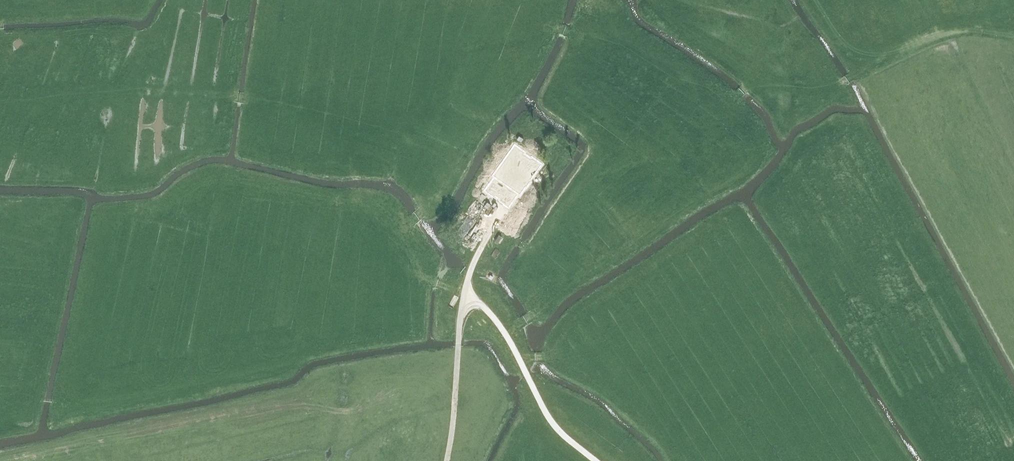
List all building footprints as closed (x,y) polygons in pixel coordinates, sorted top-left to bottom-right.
[(493,177),(483,191),(493,198),(494,199),(495,197),(499,199),(497,201),(498,202),(508,208),(518,194),(519,196),(525,187),(526,188),(531,181),(531,180),(542,163),(531,156),(530,157),(524,153),(525,152),(517,146),(515,144),(514,144),(491,176),(493,177)]
